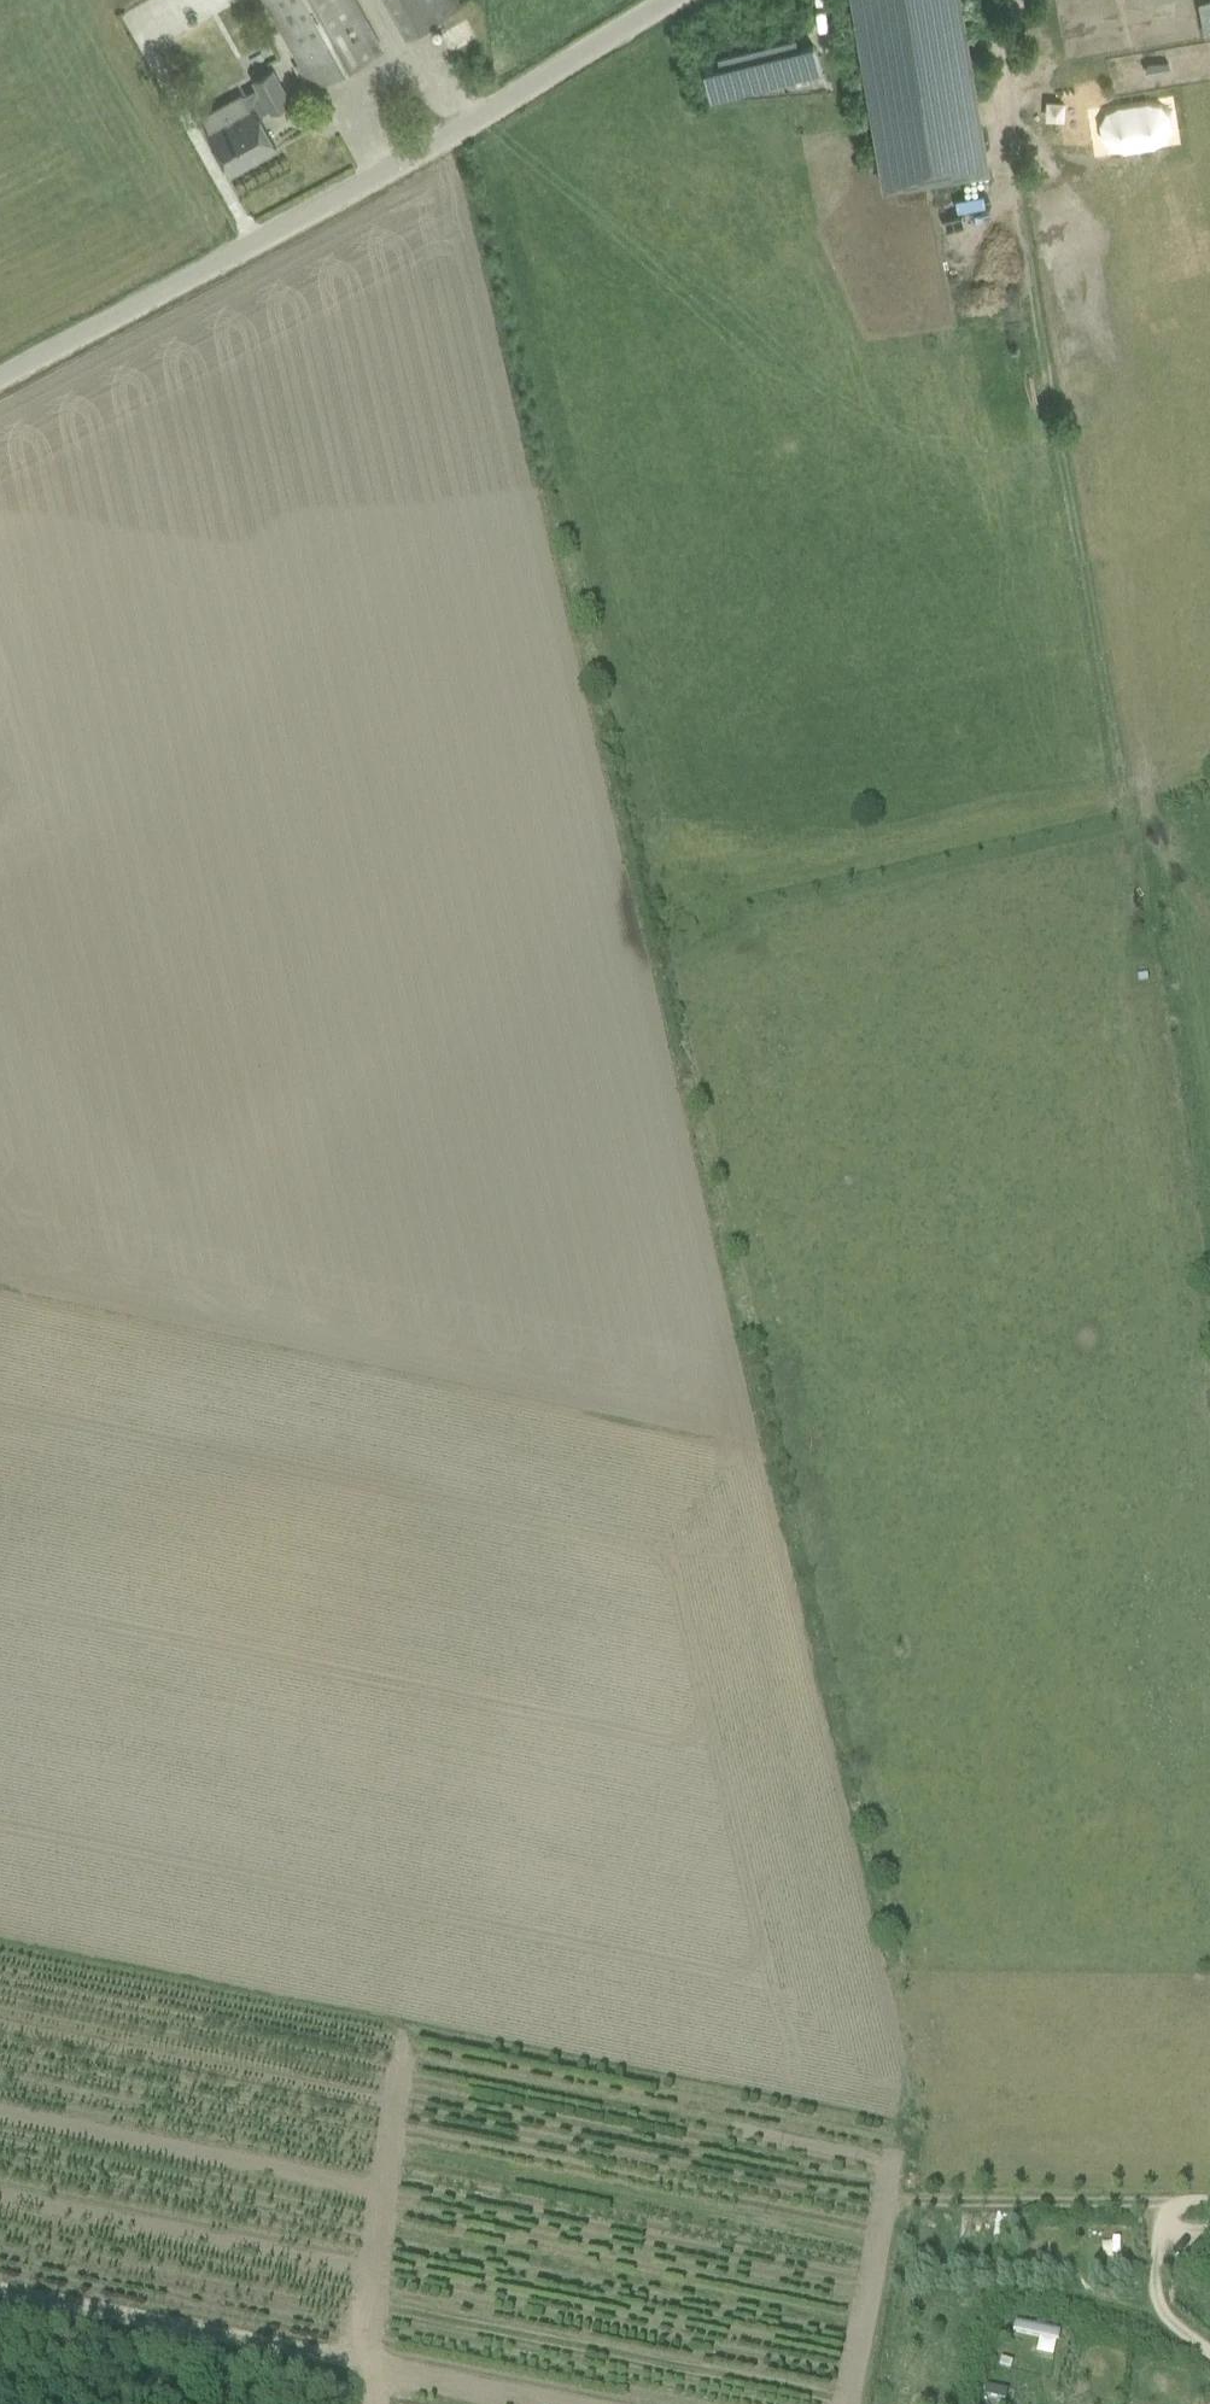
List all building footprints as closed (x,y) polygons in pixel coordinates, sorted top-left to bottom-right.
[(315,85),(383,47),(356,0),(268,0),(315,85)] [(407,34),(461,3),(460,0),(388,0),(407,34)] [(881,167),(987,150),(962,0),(853,0),(881,167)] [(721,66),(706,70),(713,95),(821,68),(814,43),(795,47),(793,48),(790,38),(721,55),(719,55),(721,66)] [(209,130),(229,166),(256,151),(259,155),(277,145),(259,113),(271,107),(273,109),(290,99),(273,68),(256,78),(260,85),(246,93),(253,105),(252,106),(243,91),(202,115),(211,129),(209,130)] [(1017,2353),(1036,2344),(1028,2324),(1008,2332),(1017,2353)]
